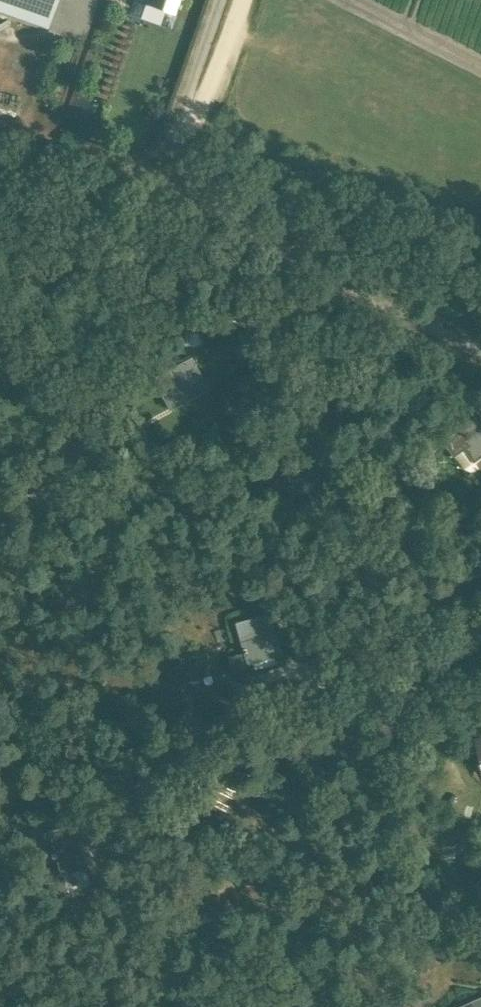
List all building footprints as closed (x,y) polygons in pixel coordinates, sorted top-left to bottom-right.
[(50,24),(58,0),(0,0),(0,8),(50,24)] [(179,12),(183,0),(145,0),(179,12)] [(14,79),(18,69),(0,62),(0,74),(14,79)] [(206,312),(184,314),(185,326),(207,324),(206,312)] [(200,342),(199,331),(185,331),(186,343),(200,342)] [(154,376),(158,385),(169,406),(207,386),(191,356),(154,376)] [(466,423),(442,441),(454,456),(464,448),(473,460),(480,454),(480,425),(474,416),(466,423)] [(438,448),(432,440),(423,445),(429,454),(438,448)] [(282,611),(279,611),(276,612),(280,626),(286,624),(282,611)] [(281,652),(279,642),(270,612),(235,622),(247,662),(281,652)] [(438,829),(444,817),(434,812),(428,825),(438,829)] [(456,1006),(480,1006),(480,996),(456,1006)]
